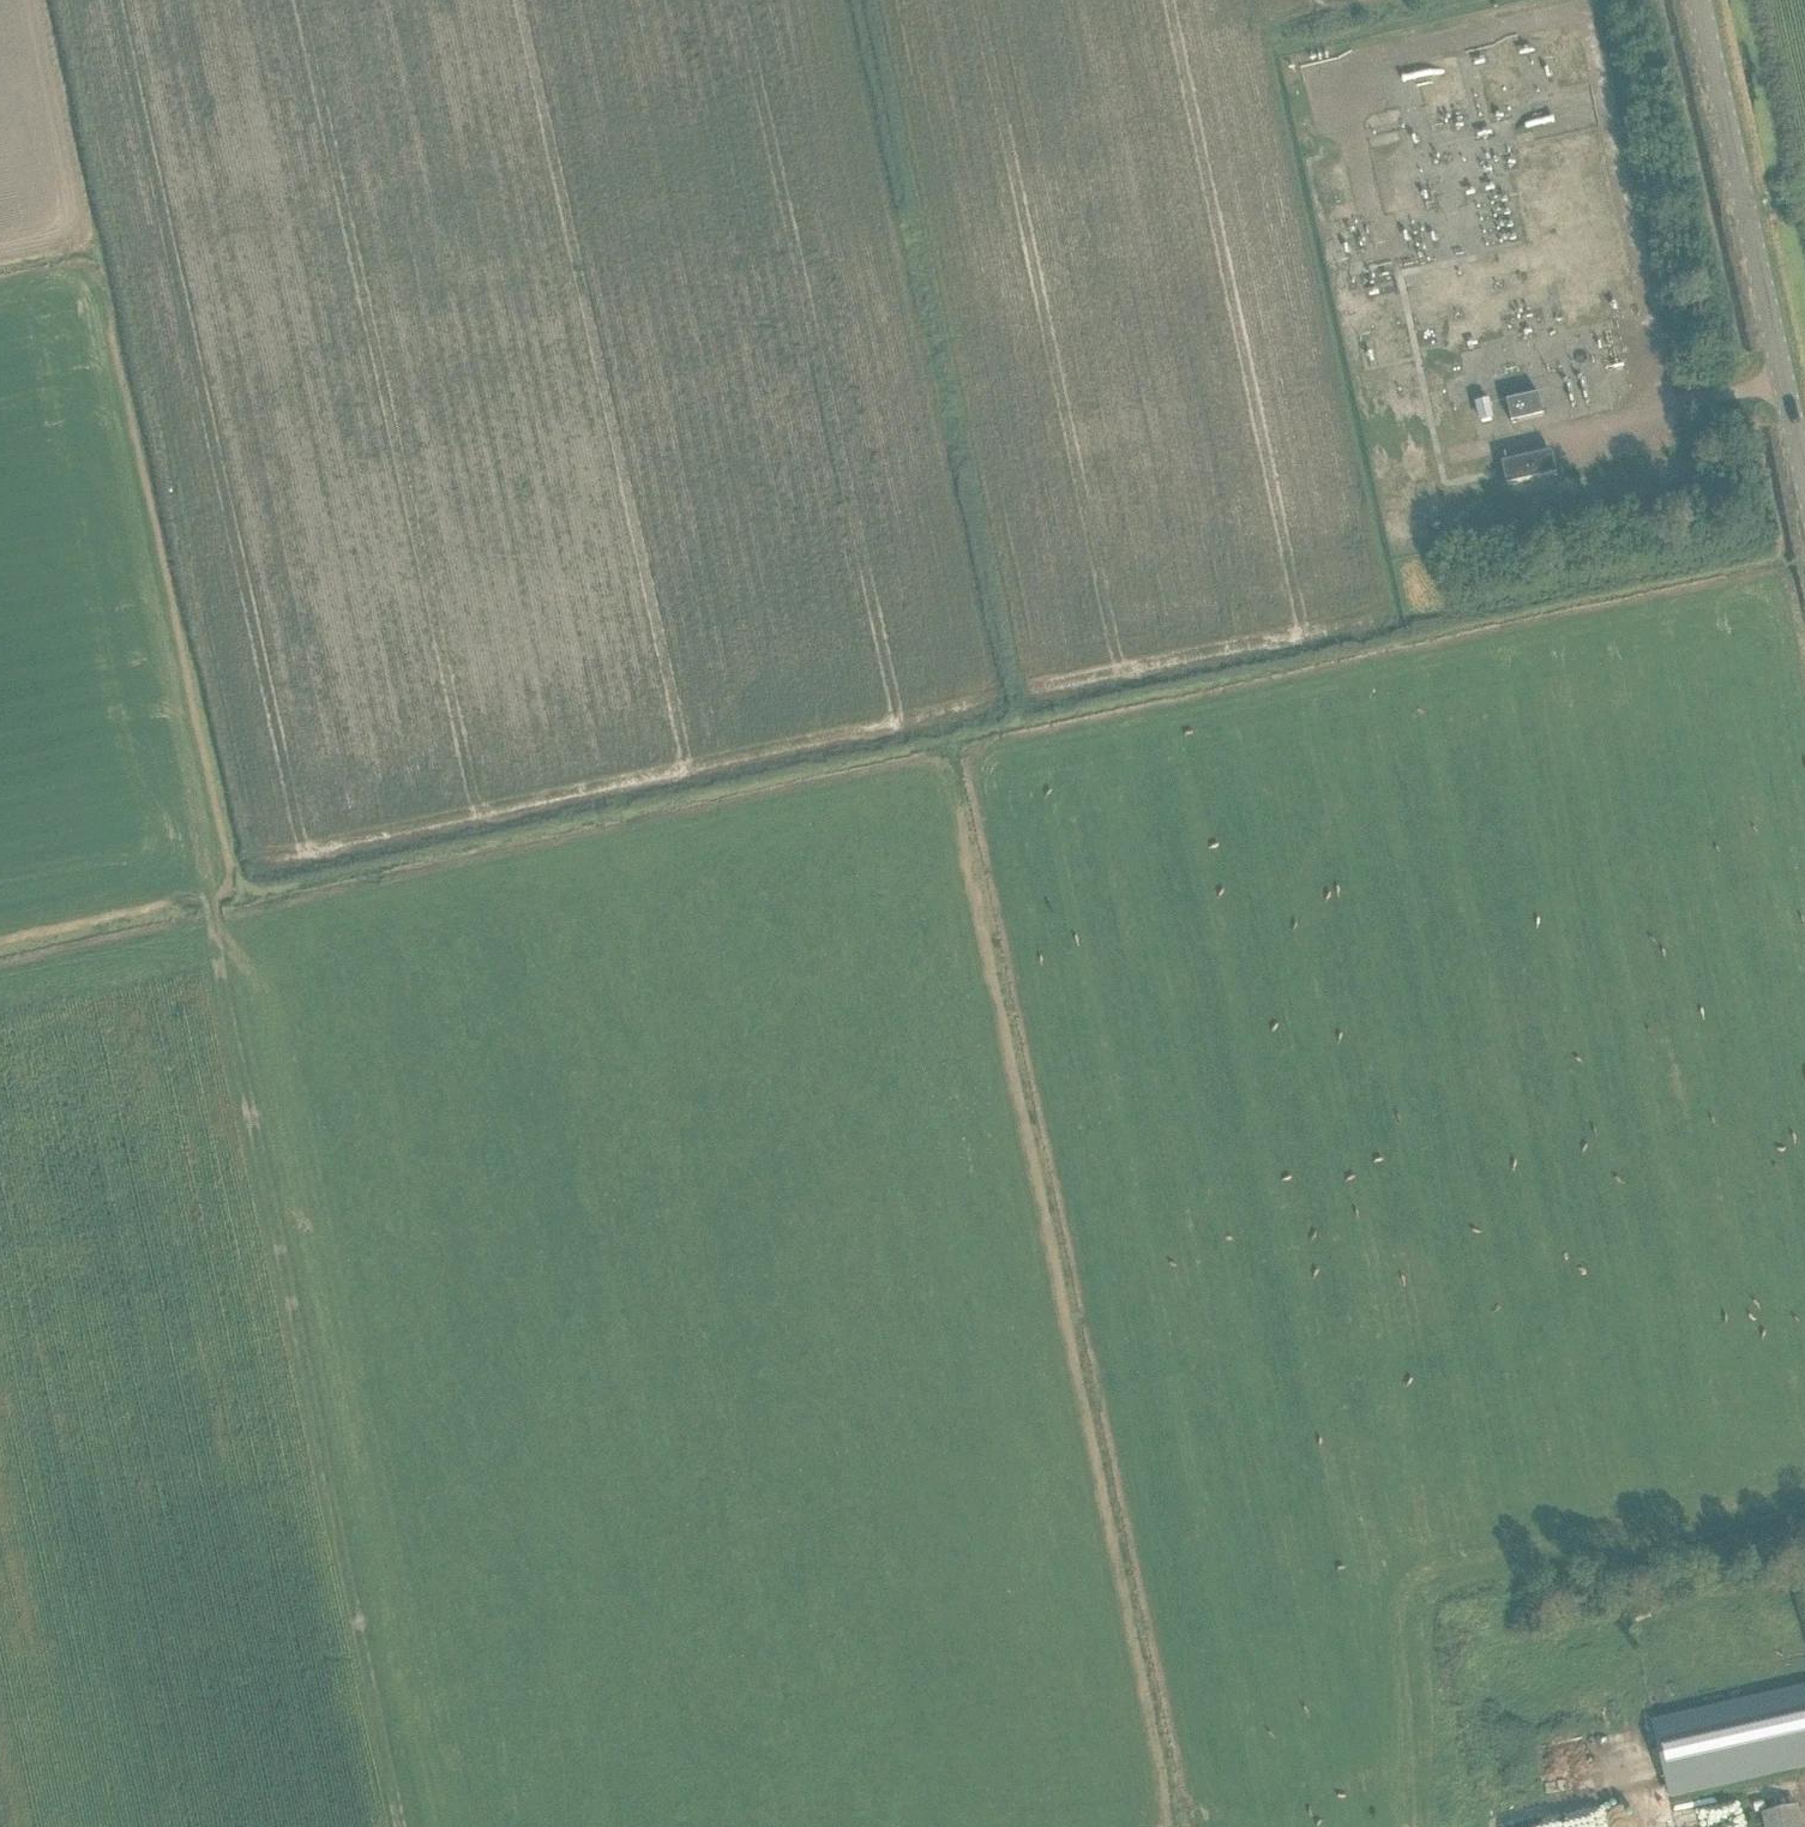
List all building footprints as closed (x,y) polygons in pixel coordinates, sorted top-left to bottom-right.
[(1550,93),(1543,45),(1523,48),(1530,96),(1550,93)] [(1518,142),(1556,134),(1552,115),(1527,121),(1529,130),(1516,133),(1518,142)] [(1370,216),(1376,258),(1407,253),(1400,209),(1419,207),(1407,129),(1369,135),(1376,184),(1382,184),(1387,214),(1370,216)] [(1511,422),(1543,415),(1539,394),(1506,401),(1511,422)] [(1480,423),(1493,420),(1489,399),(1475,402),(1480,423)] [(1557,475),(1552,453),(1502,464),(1506,486),(1557,475)] [(1652,1720),(1670,1797),(1804,1766),(1804,1685),(1652,1720)] [(1656,1821),(1658,1826),(1744,1826),(1736,1798),(1656,1821)] [(1762,1813),(1765,1826),(1802,1826),(1797,1805),(1762,1813)]
